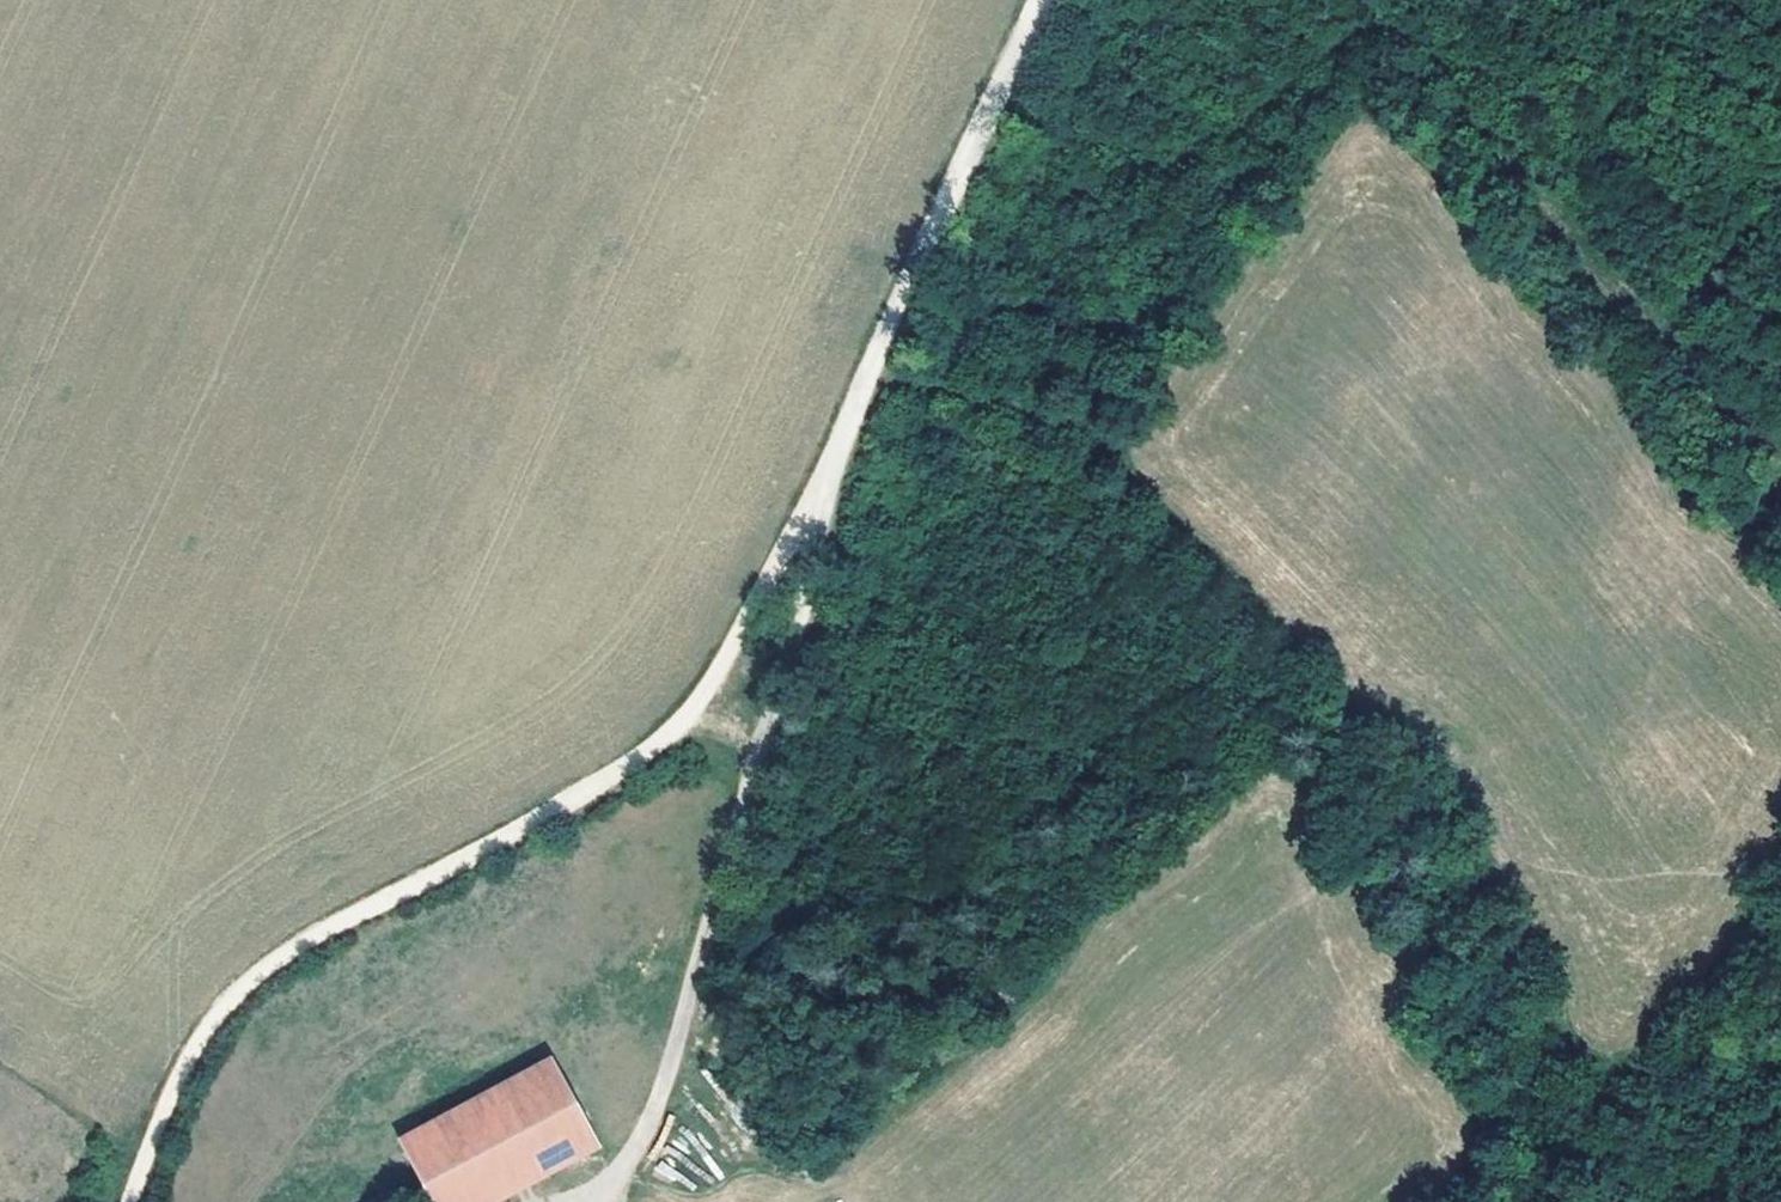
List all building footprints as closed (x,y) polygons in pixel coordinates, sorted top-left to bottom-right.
[(401,1175),(418,1201),(541,1201),(610,1160),(554,1082),(401,1175)]
